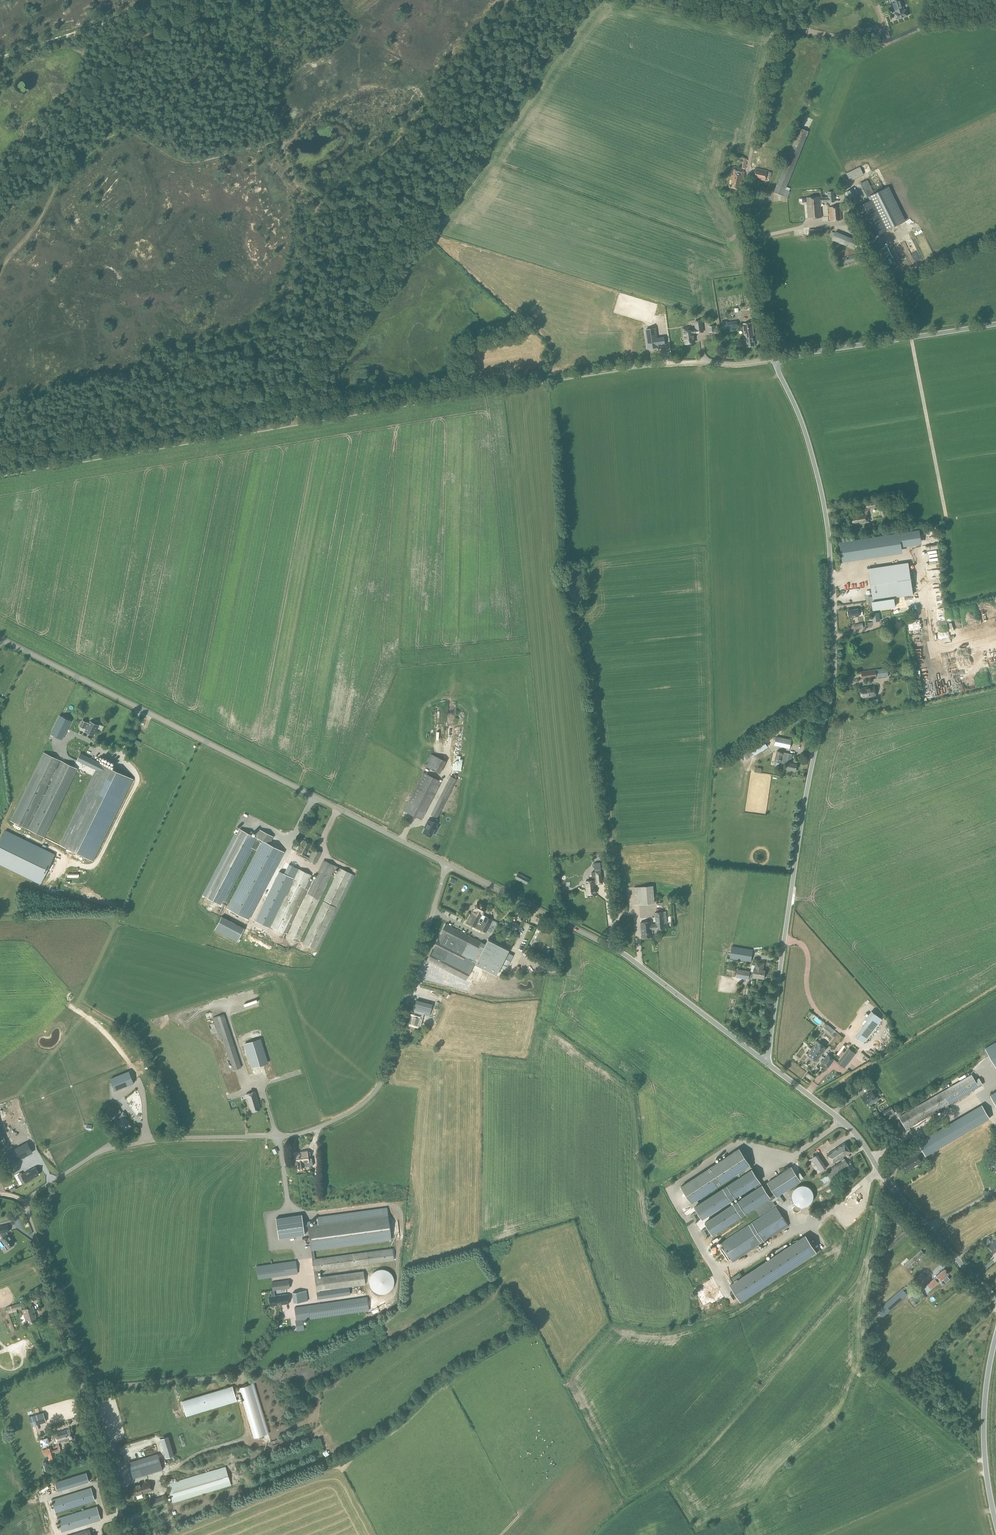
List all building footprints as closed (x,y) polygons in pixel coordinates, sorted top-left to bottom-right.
[(892,0),(895,12),(893,13),(894,16),(895,16),(896,19),(897,19),(896,19),(907,16),(908,16),(908,15),(906,9),(904,10),(901,0),(893,0),(892,0)] [(864,174),(860,167),(846,173),(850,181),(864,174)] [(756,168),(753,178),(765,181),(766,177),(771,178),(772,172),(767,171),(768,170),(756,168)] [(730,185),(729,187),(740,190),(745,172),(740,171),(739,174),(736,173),(737,170),(733,169),(731,179),(732,180),(731,185),(730,185)] [(868,180),(859,184),(867,202),(854,209),(868,239),(905,222),(889,187),(874,193),(868,180)] [(845,192),(845,193),(850,204),(852,205),(860,200),(854,188),(845,192)] [(820,197),(807,197),(808,218),(821,217),(820,205),(821,205),(821,203),(822,202),(829,202),(835,201),(834,192),(828,192),(828,197),(822,198),(822,200),(820,200),(820,197)] [(842,220),(841,206),(829,207),(830,221),(842,220)] [(857,241),(834,232),(831,240),(854,249),(857,241)] [(893,256),(894,255),(893,253),(895,252),(897,256),(902,254),(898,246),(893,248),(895,251),(891,253),(893,256)] [(860,261),(858,254),(838,258),(840,266),(860,261)] [(688,327),(683,328),(684,339),(685,339),(686,344),(694,342),(693,333),(696,332),(703,331),(702,321),(695,322),(696,330),(688,331),(688,327)] [(752,322),(743,324),(745,337),(746,337),(747,347),(755,345),(754,336),(752,322)] [(657,346),(656,338),(655,328),(646,329),(648,348),(657,347),(657,346)] [(709,377),(710,386),(726,385),(726,376),(709,377)] [(876,500),(865,502),(866,509),(877,508),(876,500)] [(867,523),(865,513),(851,515),(853,525),(867,523)] [(913,594),(908,562),(868,568),(873,597),(869,598),(871,605),(873,604),(873,610),(895,606),(894,598),(895,598),(895,597),(913,594)] [(863,615),(862,608),(848,610),(849,617),(863,615)] [(893,624),(908,620),(905,610),(890,614),(893,624)] [(875,669),(861,671),(862,680),(876,678),(888,676),(887,668),(875,669)] [(876,696),(874,686),(860,688),(862,698),(876,696)] [(89,721),(89,722),(83,720),(80,726),(86,729),(84,732),(93,736),(98,725),(89,721)] [(56,723),(48,736),(59,742),(66,728),(56,723)] [(789,748),(791,740),(776,736),(775,745),(789,748)] [(763,740),(750,748),(754,755),(767,746),(763,740)] [(789,754),(787,753),(777,751),(775,761),(784,763),(787,764),(788,764),(787,768),(795,770),(797,764),(792,763),(792,762),(787,761),(789,754)] [(44,752),(11,820),(44,837),(77,769),(44,752)] [(93,860),(133,779),(80,754),(77,760),(96,769),(60,844),(93,860)] [(440,773),(446,761),(431,754),(426,766),(440,773)] [(421,819),(441,781),(423,772),(404,810),(421,819)] [(437,817),(457,779),(451,776),(431,814),(437,817)] [(431,836),(437,824),(428,820),(425,827),(426,827),(423,832),(431,836)] [(0,842),(0,864),(40,884),(55,855),(6,830),(0,842)] [(228,906),(247,916),(282,852),(268,844),(272,836),(260,830),(256,837),(263,841),(228,906)] [(253,837),(240,831),(206,895),(219,902),(253,837)] [(305,855),(311,844),(303,840),(298,851),(305,855)] [(315,864),(321,852),(314,849),(308,860),(315,864)] [(298,868),(292,879),(269,926),(283,934),(311,875),(298,868)] [(269,926),(292,879),(280,872),(256,919),(269,926)] [(526,885),(529,879),(518,873),(515,878),(526,885)] [(341,888),(346,890),(351,877),(346,875),(341,888)] [(595,880),(586,881),(587,894),(596,894),(595,880)] [(653,886),(634,887),(636,905),(655,903),(653,886)] [(319,890),(314,902),(312,906),(310,911),(315,913),(324,893),(319,890)] [(477,902),(471,914),(475,915),(481,918),(483,919),(482,921),(486,923),(487,919),(491,921),(492,919),(482,914),(486,906),(477,902)] [(287,940),(294,943),(296,936),(300,936),(302,930),(306,929),(311,916),(311,912),(306,913),(304,916),(304,911),(303,911),(303,916),(297,916),(300,918),(300,921),(298,921),(298,924),(293,924),(287,940)] [(652,924),(651,921),(641,922),(642,938),(653,937),(652,930),(665,929),(664,923),(667,923),(666,912),(655,913),(656,924),(652,924)] [(471,914),(467,923),(486,932),(491,921),(487,919),(486,923),(482,921),(479,920),(481,918),(475,915),(471,914)] [(222,916),(215,930),(237,942),(244,928),(222,916)] [(508,919),(504,925),(516,931),(519,925),(508,919)] [(432,950),(427,960),(466,980),(474,964),(475,965),(479,967),(480,966),(483,968),(483,969),(487,971),(488,971),(491,972),(491,973),(495,975),(509,949),(504,946),(504,947),(500,945),(501,945),(496,942),(496,943),(492,941),(493,940),(488,938),(484,947),(479,945),(481,941),(445,924),(440,934),(444,935),(442,940),(438,938),(433,948),(434,948),(433,951),(432,950)] [(313,945),(310,951),(315,954),(319,945),(318,944),(317,946),(313,945)] [(732,946),(730,958),(751,962),(753,949),(732,946)] [(505,959),(501,967),(506,970),(510,962),(513,955),(508,952),(505,959)] [(738,969),(736,977),(749,979),(749,974),(753,975),(753,976),(764,978),(765,970),(763,970),(764,963),(756,961),(755,962),(753,962),(753,965),(752,964),(751,971),(738,969)] [(412,1016),(411,1023),(417,1025),(420,1025),(423,1014),(429,1016),(432,1004),(423,1002),(422,1003),(419,1003),(417,1012),(415,1012),(414,1016),(412,1016)] [(867,1020),(855,1036),(863,1042),(881,1018),(871,1011),(865,1019),(867,1020)] [(186,1028),(197,1019),(196,1016),(184,1025),(186,1028)] [(260,1039),(245,1044),(252,1067),(267,1063),(260,1039)] [(817,1041),(808,1054),(816,1061),(826,1048),(817,1041)] [(985,1047),(995,1066),(995,1041),(985,1047)] [(849,1048),(838,1062),(844,1067),(855,1053),(849,1048)] [(828,1054),(822,1062),(829,1067),(834,1059),(828,1054)] [(194,1059),(180,1072),(183,1075),(198,1062),(194,1059)] [(205,1065),(198,1071),(201,1074),(208,1068),(205,1065)] [(129,1071),(109,1078),(115,1091),(134,1083),(129,1071)] [(185,1084),(188,1087),(199,1076),(196,1074),(185,1084)] [(948,1105),(975,1089),(983,1084),(979,1078),(975,1080),(972,1074),(900,1118),(907,1130),(941,1110),(942,1112),(950,1108),(948,1105)] [(866,1103),(867,1103),(869,1105),(875,1102),(873,1099),(876,1098),(872,1091),(862,1097),(866,1103)] [(246,1095),(248,1099),(246,1100),(247,1105),(249,1104),(251,1112),(260,1109),(255,1092),(246,1095)] [(990,1118),(982,1104),(918,1143),(927,1156),(990,1118)] [(49,1111),(46,1109),(35,1123),(42,1129),(58,1109),(53,1105),(49,1111)] [(887,1119),(896,1113),(892,1106),(882,1112),(887,1119)] [(121,1112),(119,1109),(109,1117),(111,1119),(121,1112)] [(123,1111),(118,1116),(121,1119),(118,1122),(125,1131),(132,1126),(125,1117),(127,1115),(123,1111)] [(55,1115),(48,1123),(52,1127),(60,1119),(55,1115)] [(32,1152),(27,1142),(6,1153),(12,1163),(32,1152)] [(840,1158),(842,1161),(844,1159),(843,1156),(850,1151),(844,1143),(827,1154),(833,1163),(840,1158)] [(739,1149),(681,1187),(692,1203),(746,1167),(748,1171),(751,1169),(752,1170),(753,1169),(739,1149)] [(301,1154),(295,1155),(296,1162),(297,1162),(298,1167),(304,1166),(313,1165),(312,1158),(308,1159),(307,1152),(301,1153),(301,1154)] [(818,1154),(809,1160),(818,1173),(826,1168),(818,1154)] [(921,1162),(917,1154),(901,1164),(905,1171),(921,1162)] [(850,1166),(847,1163),(845,1159),(844,1159),(842,1161),(831,1168),(833,1169),(830,1171),(830,1172),(827,1174),(828,1174),(831,1179),(831,1181),(851,1168),(850,1166)] [(17,1165),(19,1170),(27,1167),(27,1165),(30,1164),(29,1161),(17,1165)] [(677,1180),(680,1185),(702,1171),(698,1166),(677,1180)] [(39,1175),(35,1167),(22,1175),(26,1182),(29,1180),(39,1175)] [(791,1167),(768,1183),(775,1194),(770,1197),(772,1200),(800,1181),(791,1167)] [(748,1171),(694,1207),(702,1218),(753,1184),(756,1189),(705,1222),(713,1235),(714,1235),(715,1237),(717,1235),(716,1233),(754,1208),(760,1216),(776,1206),(772,1200),(770,1197),(762,1185),(759,1181),(752,1170),(751,1169),(748,1171)] [(824,1175),(819,1179),(823,1183),(828,1179),(824,1175)] [(793,1210),(813,1202),(806,1184),(786,1193),(793,1210)] [(776,1206),(720,1243),(733,1262),(789,1225),(776,1206)] [(807,1221),(811,1219),(805,1211),(802,1214),(807,1221)] [(279,1239),(269,1240),(272,1260),(307,1255),(301,1214),(276,1218),(279,1239)] [(314,1271),(316,1270),(394,1260),(393,1249),(315,1259),(314,1250),(391,1240),(388,1214),(308,1225),(314,1271)] [(9,1231),(8,1225),(0,1226),(0,1233),(3,1233),(5,1236),(1,1239),(5,1244),(4,1245),(7,1250),(12,1247),(11,1246),(14,1243),(11,1238),(9,1234),(8,1234),(6,1232),(9,1231)] [(904,1230),(886,1246),(890,1251),(908,1235),(904,1230)] [(811,1257),(817,1253),(806,1235),(738,1280),(737,1278),(742,1275),(740,1272),(732,1278),(734,1282),(730,1285),(734,1290),(730,1292),(734,1298),(737,1296),(741,1301),(810,1255),(811,1257)] [(989,1238),(984,1241),(987,1244),(988,1246),(994,1253),(995,1251),(995,1240),(992,1243),(991,1241),(989,1238)] [(925,1254),(921,1250),(903,1266),(907,1270),(925,1254)] [(949,1273),(945,1268),(938,1274),(940,1277),(939,1278),(941,1280),(942,1279),(949,1273)] [(388,1271),(385,1269),(382,1269),(379,1269),(376,1270),(374,1272),(371,1274),(370,1277),(369,1280),(369,1283),(370,1286),(372,1289),(374,1291),(377,1293),(380,1294),(383,1294),(386,1293),(389,1292),(391,1289),(393,1287),(394,1284),(394,1281),(394,1278),(392,1275),(391,1273),(388,1271)] [(317,1291),(359,1285),(365,1284),(364,1271),(357,1272),(317,1277),(316,1270),(314,1271),(317,1291)] [(934,1278),(924,1287),(928,1292),(931,1289),(939,1283),(934,1278)] [(290,1288),(289,1280),(271,1282),(272,1291),(290,1288)] [(349,1287),(341,1289),(317,1292),(318,1299),(350,1295),(349,1287)] [(908,1295),(902,1288),(877,1310),(883,1317),(908,1295)] [(307,1290),(292,1293),(294,1303),(308,1301),(307,1290)] [(920,1290),(911,1298),(915,1302),(924,1294),(920,1290)] [(287,1294),(269,1297),(270,1306),(289,1304),(287,1294)] [(363,1297),(294,1307),(296,1320),(295,1321),(297,1331),(304,1330),(303,1320),(369,1310),(367,1296),(363,1297)] [(17,1304),(17,1302),(11,1304),(12,1311),(22,1308),(21,1302),(17,1304)] [(37,1320),(33,1306),(22,1310),(27,1324),(37,1320)] [(966,1331),(971,1335),(983,1319),(978,1316),(966,1331)] [(984,1329),(986,1332),(994,1324),(991,1322),(984,1329)] [(995,1327),(995,1326),(995,1324),(986,1332),(988,1335),(995,1327)] [(232,1386),(182,1401),(186,1416),(237,1401),(235,1393),(240,1391),(254,1438),(269,1433),(254,1383),(239,1387),(239,1388),(234,1390),(232,1386)] [(43,1413),(29,1417),(32,1426),(45,1422),(43,1413)] [(72,1438),(69,1429),(55,1433),(57,1439),(55,1440),(56,1443),(58,1442),(58,1443),(72,1438)] [(54,1457),(51,1447),(46,1449),(43,1450),(44,1455),(48,1454),(49,1459),(48,1459),(49,1461),(55,1460),(54,1457)] [(162,1469),(158,1454),(129,1463),(133,1478),(162,1469)] [(225,1467),(168,1485),(173,1502),(230,1485),(225,1467)] [(57,1490),(89,1481),(87,1473),(55,1482),(57,1490)] [(152,1491),(149,1481),(131,1487),(134,1496),(152,1491)] [(91,1487),(62,1496),(51,1500),(55,1512),(66,1509),(95,1500),(91,1487)] [(166,1502),(164,1495),(150,1500),(152,1507),(166,1502)] [(57,1518),(61,1532),(69,1529),(70,1530),(101,1520),(97,1506),(67,1515),(57,1518)]
